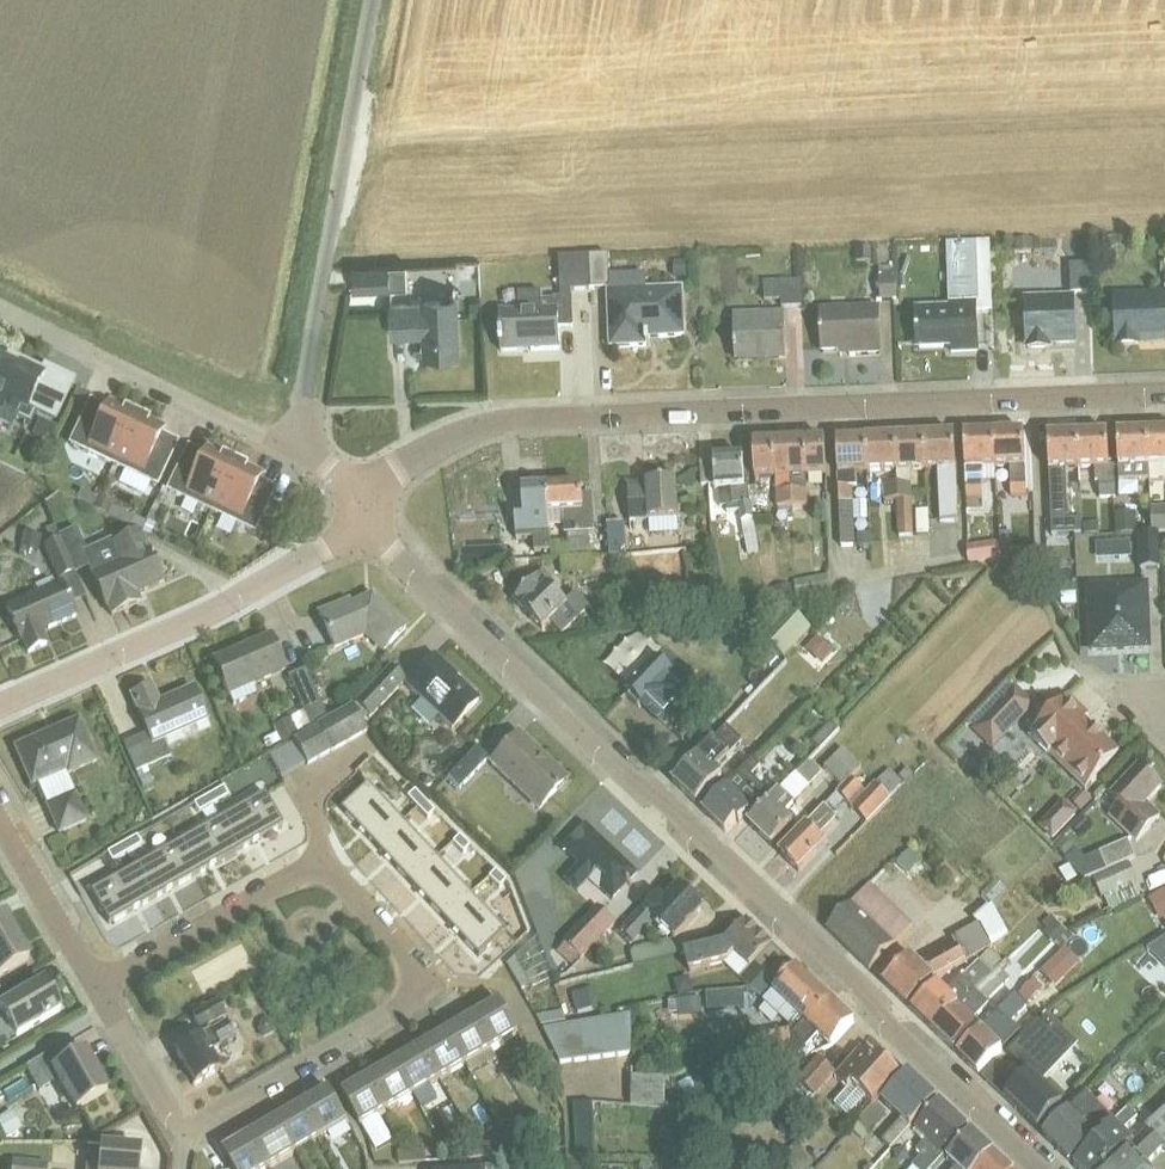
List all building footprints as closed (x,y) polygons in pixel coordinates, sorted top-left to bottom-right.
[(1113,236),(1102,243),(1109,253),(1120,245),(1113,236)] [(1031,239),(1014,240),(1014,253),(1031,252),(1031,239)] [(870,249),(855,249),(856,261),(870,260),(870,249)] [(611,256),(590,257),(591,289),(611,289),(612,293),(610,293),(612,347),(651,345),(651,337),(685,336),(683,290),(647,292),(646,276),(612,278),(611,256)] [(591,289),(590,257),(559,258),(560,291),(591,289)] [(678,262),(677,278),(688,278),(689,263),(678,262)] [(950,310),(918,311),(919,348),(951,346),(951,352),(977,351),(976,313),(993,313),(992,280),(991,263),(960,264),(961,285),(962,310),(950,310)] [(408,288),(407,264),(354,266),(355,290),(408,288)] [(1072,295),(1092,294),(1091,265),(1071,266),(1072,295)] [(882,301),(897,300),(896,274),(881,275),(882,301)] [(783,309),(802,309),(801,280),(765,281),(766,301),(783,300),(783,309)] [(559,328),(574,328),(572,298),(555,299),(556,311),(542,311),(541,294),(517,295),(518,312),(501,313),(503,351),(560,349),(559,328)] [(1164,339),(1164,300),(1137,302),(1137,297),(1115,298),(1117,345),(1139,345),(1139,340),(1164,339)] [(428,354),(459,353),(457,298),(426,299),(426,302),(392,303),(394,337),(427,335),(428,354)] [(469,301),(470,315),(481,315),(481,300),(469,301)] [(1050,344),(1075,344),(1073,300),(1027,301),(1029,349),(1050,348),(1050,344)] [(851,356),(880,355),(878,309),(821,311),(823,353),(850,352),(851,356)] [(738,361),(785,359),(783,313),(764,314),(764,323),(736,324),(738,361)] [(9,427),(8,430),(10,431),(11,428),(15,419),(28,425),(30,426),(37,410),(55,419),(71,386),(22,363),(21,364),(22,364),(19,369),(0,360),(0,423),(9,427)] [(77,388),(71,400),(84,406),(90,394),(77,388)] [(72,442),(70,445),(114,466),(125,442),(137,418),(109,405),(107,410),(91,402),(72,442)] [(125,442),(114,466),(157,486),(178,444),(174,442),(162,436),(164,431),(137,418),(125,442)] [(57,429),(39,420),(32,436),(43,441),(47,434),(53,437),(57,429)] [(1148,432),(1118,434),(1119,442),(1120,467),(1120,482),(1150,481),(1149,466),(1148,442),(1148,432)] [(1148,432),(1148,442),(1149,466),(1150,481),(1164,480),(1164,432),(1148,432)] [(1024,433),(995,434),(996,467),(1011,466),(1012,483),(1013,497),(1027,496),(1026,466),(1025,442),(1024,433)] [(996,467),(995,434),(965,435),(968,511),(983,510),(981,468),(996,467)] [(1079,435),(1080,468),(1096,467),(1096,482),(1100,482),(1100,498),(1115,498),(1115,481),(1115,467),(1110,467),(1109,434),(1079,435)] [(1080,468),(1079,435),(1049,436),(1052,521),(1069,520),(1067,469),(1080,468)] [(925,437),(927,470),(943,470),(945,523),(958,523),(955,436),(925,437)] [(898,472),(896,472),(897,486),(897,503),(898,525),(899,536),(912,535),(909,471),(927,470),(925,437),(896,439),(898,472)] [(896,439),(867,440),(869,473),(896,472),(898,472),(896,439)] [(869,473),(867,440),(837,441),(841,546),(854,545),(852,492),(858,492),(857,473),(869,473)] [(806,442),(790,442),(793,506),(808,505),(807,476),(827,475),(825,442),(825,441),(806,442)] [(793,506),(790,442),(755,444),(756,478),(776,477),(777,507),(793,506)] [(188,448),(168,491),(211,512),(234,464),(207,451),(204,456),(188,448)] [(88,488),(95,461),(81,458),(74,484),(88,488)] [(748,555),(759,553),(754,520),(749,488),(745,488),(744,459),(702,462),(702,485),(712,484),(713,501),(720,501),(721,507),(728,507),(729,512),(741,511),(748,555)] [(234,464),(211,512),(255,533),(275,490),(262,484),(259,482),(262,477),(234,464)] [(114,472),(109,484),(135,495),(140,482),(114,472)] [(679,519),(677,482),(629,484),(631,522),(679,519)] [(897,503),(897,486),(883,487),(883,503),(897,503)] [(597,533),(595,494),(583,494),(583,487),(582,487),(548,489),(550,513),(551,513),(566,512),(567,534),(570,534),(570,544),(552,544),(551,544),(552,552),(552,560),(562,560),(591,559),(591,556),(592,556),(591,533),(597,533)] [(551,544),(550,513),(548,489),(548,488),(547,488),(523,489),(524,507),(524,518),(520,518),(516,519),(516,529),(517,541),(526,540),(534,540),(534,545),(535,553),(552,552),(551,544)] [(82,490),(78,498),(93,506),(97,497),(82,490)] [(94,509),(106,515),(111,504),(99,498),(94,509)] [(111,504),(106,515),(142,532),(147,521),(111,504)] [(929,535),(928,509),(916,509),(917,535),(929,535)] [(1161,534),(1164,533),(1164,509),(1151,509),(1152,534),(1161,534)] [(290,512),(285,524),(298,530),(304,518),(290,512)] [(1138,515),(1118,515),(1119,534),(1138,533),(1138,515)] [(1081,520),(1069,520),(1070,535),(1082,535),(1081,520)] [(147,521),(142,532),(150,536),(155,525),(147,521)] [(1098,521),(1083,522),(1084,535),(1099,535),(1098,521)] [(608,523),(609,558),(626,558),(624,522),(608,523)] [(76,572),(62,540),(60,535),(55,525),(46,528),(53,544),(47,547),(61,579),(76,572)] [(77,528),(60,535),(62,540),(76,572),(89,566),(108,608),(109,607),(113,615),(143,602),(139,594),(164,583),(150,551),(148,551),(140,532),(112,545),(110,539),(86,550),(77,528)] [(42,537),(24,532),(20,547),(38,552),(42,537)] [(872,533),(858,533),(858,545),(872,545),(872,533)] [(1001,533),(1001,546),(1012,546),(1011,533),(1001,533)] [(1161,534),(1152,534),(1141,535),(1143,567),(1162,566),(1161,534)] [(1131,542),(1116,542),(1116,558),(1131,558),(1131,542)] [(970,548),(972,564),(992,560),(990,545),(970,548)] [(578,595),(568,605),(550,587),(554,583),(544,572),(522,593),(532,603),(525,610),(543,629),(551,622),(562,634),(590,607),(578,595)] [(828,576),(795,582),(798,597),(831,591),(828,576)] [(42,632),(77,617),(62,583),(7,607),(22,641),(23,641),(29,653),(48,644),(42,632)] [(791,587),(771,590),(774,604),(793,600),(791,587)] [(1092,651),(1150,649),(1147,587),(1090,589),(1092,651)] [(1076,606),(1076,593),(1061,594),(1061,607),(1076,606)] [(383,652),(390,644),(406,627),(380,603),(375,608),(365,599),(351,605),(349,600),(320,613),(336,647),(364,634),(383,652)] [(786,658),(813,630),(792,609),(765,637),(786,658)] [(256,695),(252,686),(287,671),(272,636),(214,660),(229,695),(233,705),(256,695)] [(835,650),(821,637),(809,648),(823,662),(835,650)] [(693,697),(704,685),(669,651),(657,664),(657,663),(630,691),(633,695),(630,698),(640,708),(643,704),(666,726),(693,698),(693,697)] [(452,728),(478,700),(447,670),(449,668),(436,656),(407,686),(452,728)] [(370,718),(405,682),(391,668),(356,704),(370,718)] [(319,726),(328,720),(306,670),(290,677),(313,729),(319,726)] [(758,680),(720,713),(738,734),(776,700),(758,680)] [(163,739),(208,719),(194,689),(160,704),(152,688),(133,696),(149,734),(125,745),(137,773),(172,758),(163,739)] [(1012,688),(974,728),(994,748),(1033,707),(1012,688)] [(330,693),(322,704),(331,711),(339,700),(330,693)] [(1092,784),(1120,756),(1085,722),(1089,718),(1068,698),(1030,738),(1051,758),(1058,751),(1092,784)] [(353,706),(328,720),(319,726),(333,751),(368,731),(353,706)] [(79,720),(16,748),(33,786),(39,783),(66,772),(68,771),(70,774),(98,762),(79,720)] [(282,744),(296,737),(289,723),(275,729),(282,744)] [(319,726),(313,729),(294,740),(296,743),(307,763),(308,765),(333,751),(319,726)] [(830,726),(811,745),(820,752),(838,733),(830,726)] [(679,777),(673,784),(696,805),(709,792),(722,778),(715,771),(743,742),(726,727),(718,736),(714,740),(709,745),(700,755),(699,756),(688,768),(679,777)] [(540,808),(566,780),(518,735),(492,762),(540,808)] [(296,743),(270,756),(276,766),(282,778),(307,763),(296,743)] [(844,788),(852,779),(864,767),(843,747),(823,768),(844,788)] [(460,789),(488,760),(476,748),(448,777),(460,789)] [(712,803),(704,813),(726,834),(726,833),(737,822),(740,825),(753,811),(770,794),(753,778),(762,769),(753,760),(728,787),(712,803)] [(801,795),(822,774),(810,762),(750,825),(773,846),(794,824),(783,814),(791,806),(801,795)] [(1146,805),(1162,788),(1141,767),(1113,797),(1122,806),(1111,817),(1137,842),(1160,818),(1146,805)] [(908,769),(900,777),(907,783),(915,775),(908,769)] [(891,771),(878,785),(855,809),(869,822),(905,785),(891,771)] [(144,788),(153,783),(149,774),(140,779),(144,788)] [(424,778),(422,781),(423,784),(427,786),(430,785),(432,782),(431,778),(428,776),(424,778)] [(839,793),(830,802),(836,808),(845,799),(849,803),(863,789),(852,779),(844,788),(839,793)] [(403,822),(368,785),(340,810),(375,848),(403,822)] [(223,789),(209,797),(213,806),(228,798),(223,789)] [(424,802),(414,791),(407,798),(417,809),(424,802)] [(87,821),(75,793),(49,805),(46,806),(58,833),(61,832),(87,821)] [(265,794),(221,819),(239,852),(283,827),(265,794)] [(209,797),(194,806),(197,811),(199,814),(213,806),(209,797)] [(434,812),(424,802),(417,809),(427,819),(434,812)] [(1039,828),(1052,841),(1077,816),(1063,802),(1039,828)] [(825,807),(780,854),(800,872),(827,844),(819,837),(837,819),(831,813),(825,807)] [(221,819),(178,844),(196,876),(239,852),(221,819)] [(437,859),(403,822),(375,848),(409,884),(437,859)] [(613,898),(636,874),(587,828),(566,850),(582,865),(568,880),(579,890),(599,869),(611,881),(603,889),(613,898)] [(470,847),(459,837),(455,842),(452,844),(463,854),(470,847)] [(137,838),(122,846),(127,855),(141,846),(139,843),(137,838)] [(1053,849),(1065,861),(1075,850),(1062,839),(1053,849)] [(1108,871),(1136,859),(1129,841),(1100,853),(1108,871)] [(178,844),(134,868),(153,900),(196,876),(178,844)] [(122,846),(107,855),(112,863),(127,855),(122,846)] [(908,852),(895,865),(906,876),(919,864),(908,852)] [(471,895),(437,859),(409,884),(443,920),(471,895)] [(946,864),(941,870),(955,883),(961,877),(946,864)] [(1129,865),(1095,879),(1102,897),(1105,896),(1115,892),(1136,883),(1129,865)] [(1071,866),(1061,872),(1069,884),(1078,879),(1071,866)] [(134,868),(90,893),(108,925),(153,900),(134,868)] [(506,882),(495,872),(489,879),(499,889),(506,882)] [(871,885),(828,930),(871,971),(914,926),(871,885)] [(675,939),(704,908),(682,887),(667,903),(660,896),(647,911),(644,908),(622,931),(634,942),(655,920),(675,939)] [(1115,892),(1105,896),(1111,913),(1122,908),(1115,892)] [(1154,899),(1164,918),(1164,893),(1154,899)] [(506,932),(471,895),(443,920),(478,958),(506,932)] [(617,923),(599,906),(565,942),(566,944),(562,948),(578,963),(617,923)] [(978,923),(981,926),(954,940),(959,948),(924,967),(912,956),(885,985),(909,1008),(936,980),(1005,942),(1010,936),(995,910),(993,908),(978,923)] [(31,957),(6,916),(0,919),(0,976),(31,957)] [(1052,917),(1043,925),(1048,930),(1044,935),(1053,944),(1066,932),(1057,922),(1052,917)] [(724,963),(752,989),(784,955),(748,922),(744,926),(743,925),(728,941),(688,951),(688,953),(686,953),(690,972),(724,963)] [(1150,947),(1146,951),(1164,969),(1164,938),(1150,947)] [(635,966),(682,954),(668,942),(635,950),(632,954),(635,966)] [(784,955),(752,989),(793,1026),(789,1031),(790,1032),(792,1037),(806,1021),(811,1027),(834,1002),(797,968),(793,964),(784,955)] [(516,959),(508,965),(522,989),(530,985),(516,959)] [(935,1031),(993,973),(980,960),(973,968),(948,994),(939,985),(914,1011),(935,1031)] [(1065,972),(1054,961),(1042,973),(1053,984),(1065,972)] [(999,967),(993,973),(935,1031),(956,1052),(981,1026),(975,1021),(986,1010),(983,1007),(998,992),(1010,978),(999,967)] [(18,1037),(62,1011),(44,981),(0,1007),(18,1037)] [(1033,983),(1022,994),(1030,1001),(1041,991),(1033,983)] [(592,990),(574,995),(578,1014),(597,1010),(592,990)] [(743,990),(733,991),(734,1007),(744,1006),(743,990)] [(708,1012),(726,1010),(725,994),(707,996),(708,1012)] [(1009,1004),(960,1056),(981,1076),(1004,1051),(1022,1033),(1011,1023),(1019,1014),(1028,1005),(1017,995),(1009,1004)] [(202,1031),(227,1016),(219,1001),(194,1015),(202,1031)] [(678,1002),(678,1014),(701,1013),(700,1001),(678,1002)] [(792,1037),(790,1032),(767,1038),(770,1049),(793,1043),(796,1046),(801,1042),(808,1048),(820,1035),(833,1046),(855,1022),(834,1002),(811,1027),(806,1021),(792,1037)] [(475,1020),(493,1050),(520,1034),(502,1004),(475,1020)] [(563,1012),(537,1017),(543,1026),(567,1022),(563,1012)] [(1037,1080),(1070,1046),(1053,1030),(1042,1020),(1046,1016),(1045,1014),(1019,1041),(1006,1054),(1029,1076),(1008,1097),(1015,1104),(1019,1107),(1016,1111),(1017,1112),(1038,1132),(1047,1122),(1063,1105),(1037,1080)] [(633,1016),(613,1020),(619,1057),(633,1055),(633,1016)] [(276,1031),(269,1019),(263,1022),(260,1033),(263,1039),(276,1031)] [(493,1050),(475,1020),(449,1035),(467,1065),(493,1050)] [(619,1057),(613,1020),(600,1022),(606,1060),(619,1057)] [(227,1042),(237,1037),(228,1022),(212,1031),(211,1031),(176,1051),(196,1085),(221,1070),(211,1053),(221,1048),(223,1052),(231,1048),(227,1042)] [(606,1060),(600,1022),(586,1024),(592,1062),(606,1060)] [(592,1062),(586,1024),(572,1026),(578,1064),(592,1062)] [(578,1064),(572,1026),(545,1031),(565,1066),(578,1064)] [(449,1035),(424,1050),(441,1080),(467,1065),(449,1035)] [(77,1109),(108,1091),(85,1051),(64,1063),(56,1050),(27,1067),(40,1089),(59,1078),(77,1109)] [(424,1050),(398,1066),(415,1096),(422,1107),(438,1098),(432,1086),(441,1080),(424,1050)] [(837,1078),(850,1090),(835,1106),(848,1118),(867,1097),(875,1105),(876,1104),(900,1078),(878,1057),(873,1062),(862,1051),(837,1078)] [(532,1056),(519,1064),(531,1085),(545,1077),(532,1056)] [(816,1096),(837,1073),(822,1059),(801,1082),(816,1096)] [(398,1066),(372,1081),(389,1111),(415,1096),(398,1066)] [(704,1072),(714,1094),(727,1089),(717,1066),(704,1072)] [(938,1100),(909,1074),(884,1102),(904,1120),(885,1141),(893,1149),(938,1100)] [(23,1088),(18,1075),(0,1081),(0,1096),(23,1088)] [(633,1077),(633,1106),(667,1106),(667,1077),(633,1077)] [(389,1111),(372,1081),(344,1097),(362,1127),(389,1111)] [(331,1093),(304,1109),(321,1139),(348,1123),(331,1093)] [(1088,1093),(1045,1137),(1073,1164),(1099,1139),(1111,1126),(1117,1121),(1088,1093)] [(575,1103),(577,1155),(597,1156),(595,1103),(575,1103)] [(912,1166),(915,1168),(933,1168),(940,1161),(945,1156),(967,1132),(969,1129),(941,1103),(939,1106),(917,1130),(928,1140),(925,1143),(917,1152),(921,1156),(912,1166)] [(887,1113),(876,1104),(875,1105),(858,1123),(853,1129),(863,1139),(869,1133),(887,1113)] [(1077,1167),(1078,1168),(1108,1168),(1135,1143),(1125,1133),(1140,1118),(1130,1108),(1111,1126),(1116,1131),(1109,1138),(1108,1136),(1077,1167)] [(321,1139),(304,1109),(278,1123),(295,1154),(321,1139)] [(1145,1130),(1146,1132),(1135,1143),(1108,1168),(1150,1168),(1146,1166),(1164,1148),(1164,1113),(1145,1130)] [(7,1139),(19,1131),(9,1115),(0,1120),(0,1127),(7,1139)] [(295,1154),(278,1123),(252,1138),(269,1168),(295,1154)] [(958,1168),(957,1168),(980,1168),(994,1154),(973,1133),(948,1159),(958,1168)] [(252,1138),(226,1153),(235,1168),(268,1168),(269,1168),(252,1138)] [(546,1141),(548,1151),(561,1150),(560,1139),(546,1141)] [(548,1151),(546,1141),(533,1142),(534,1152),(548,1151)] [(794,1168),(814,1168),(802,1145),(786,1153),(794,1168)] [(480,1147),(481,1157),(494,1155),(493,1146),(480,1147)] [(481,1157),(480,1147),(466,1148),(467,1158),(481,1157)] [(140,1151),(101,1148),(100,1167),(86,1166),(86,1168),(139,1168),(140,1151)] [(427,1152),(414,1153),(415,1163),(428,1162),(427,1152)] [(415,1163),(414,1153),(400,1154),(401,1164),(415,1163)] [(994,1154),(980,1168),(1011,1168),(994,1154)] [(875,1156),(858,1160),(860,1168),(878,1168),(875,1156)]
